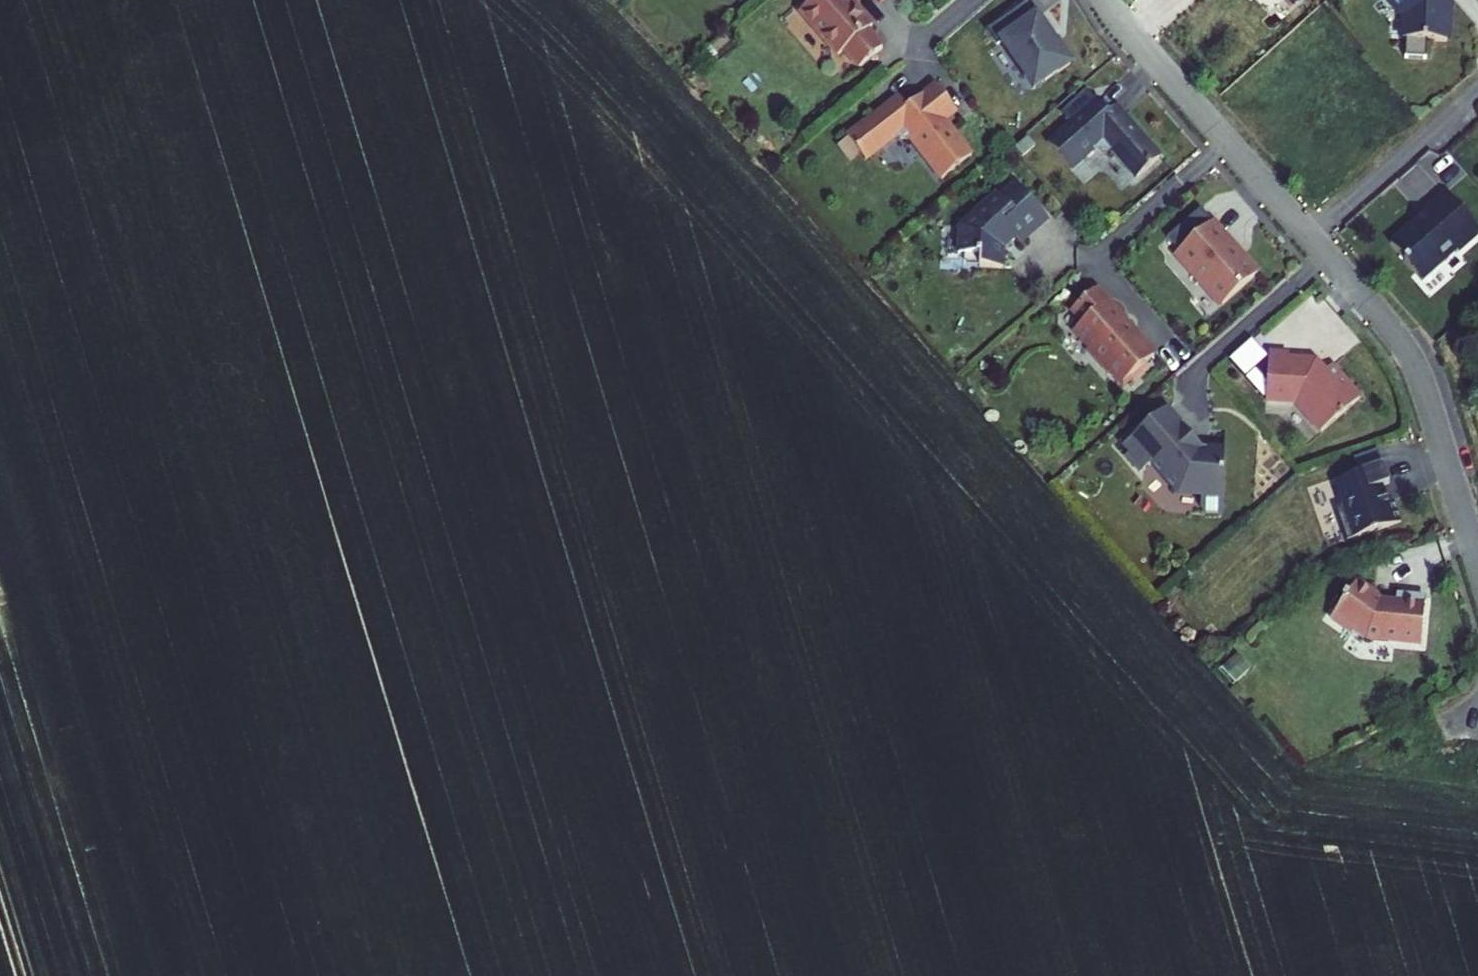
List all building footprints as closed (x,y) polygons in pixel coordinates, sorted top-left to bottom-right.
[(801,7),(817,26),(815,28),(837,52),(842,47),(857,64),(880,44),(865,27),(870,23),(850,0),(809,0),(801,7)] [(1028,0),(1022,0),(985,27),(995,41),(999,39),(1024,73),(1034,66),(1043,78),(1069,59),(1055,39),(1053,41),(1034,15),(1037,13),(1028,0)] [(1397,16),(1396,37),(1399,37),(1398,55),(1419,56),(1420,38),(1440,39),(1443,0),(1384,0),(1397,16)] [(864,114),(844,129),(864,154),(893,132),(909,135),(939,175),(969,151),(942,116),(954,107),(934,80),(904,104),(887,102),(867,117),(864,114)] [(1068,165),(1092,145),(1110,146),(1134,174),(1157,153),(1120,111),(1107,110),(1094,95),(1045,139),(1068,165)] [(975,262),(998,264),(1000,244),(1012,233),(1017,238),(1044,214),(1015,181),(999,195),(994,190),(957,222),(955,250),(976,251),(975,262)] [(1444,188),(1421,207),(1424,210),(1414,218),(1413,217),(1387,238),(1418,276),(1440,257),(1438,255),(1452,244),(1455,248),(1477,228),(1444,188)] [(1198,205),(1164,234),(1175,247),(1171,250),(1201,284),(1203,282),(1218,300),(1255,268),(1239,250),(1237,252),(1228,243),(1230,241),(1198,205)] [(1090,287),(1072,303),(1072,310),(1079,319),(1074,324),(1090,342),(1089,352),(1104,369),(1109,366),(1120,378),(1151,352),(1120,317),(1123,314),(1106,295),(1101,299),(1090,287)] [(1321,368),(1312,358),(1285,356),(1285,351),(1265,350),(1262,397),(1292,399),(1318,428),(1356,394),(1328,362),(1321,368)] [(1196,443),(1162,405),(1118,443),(1139,467),(1146,460),(1172,489),(1196,489),(1196,501),(1202,507),(1219,507),(1218,443),(1196,443)] [(1376,483),(1384,480),(1378,461),(1355,470),(1356,471),(1330,480),(1338,504),(1331,506),(1342,538),(1396,519),(1389,498),(1382,500),(1376,483)] [(1350,627),(1363,636),(1416,641),(1421,594),(1394,592),(1393,599),(1376,597),(1372,594),(1374,592),(1353,577),(1326,615),(1348,630),(1350,627)]
